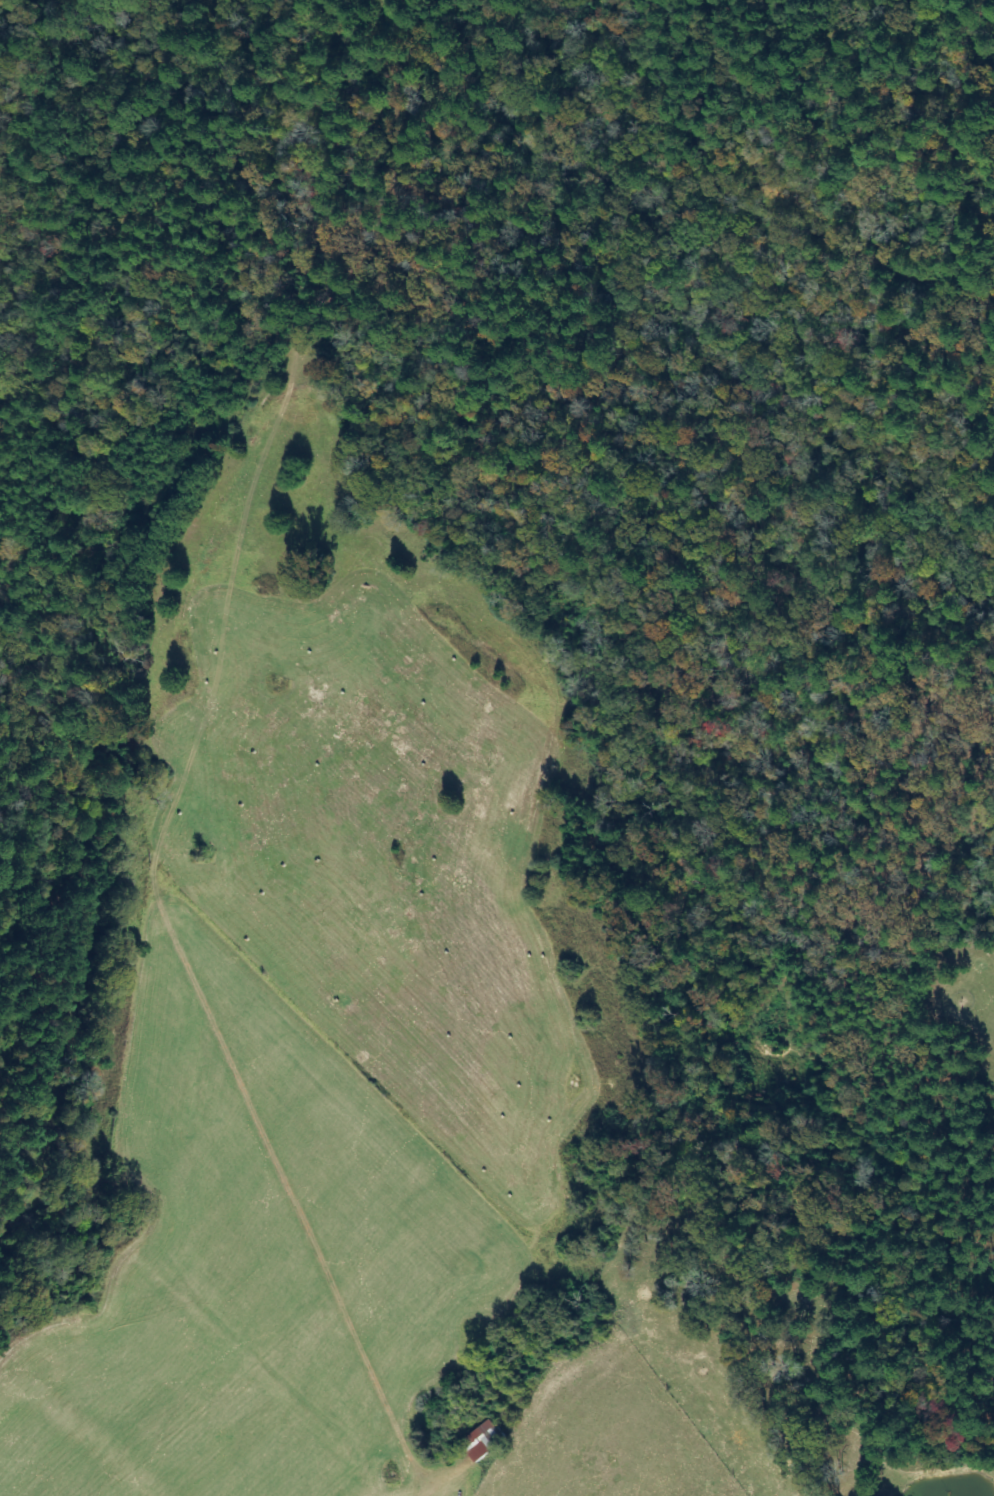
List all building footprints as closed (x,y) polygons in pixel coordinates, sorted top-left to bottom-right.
[(479,1462),(510,1443),(496,1421),(465,1439),(479,1462)]
